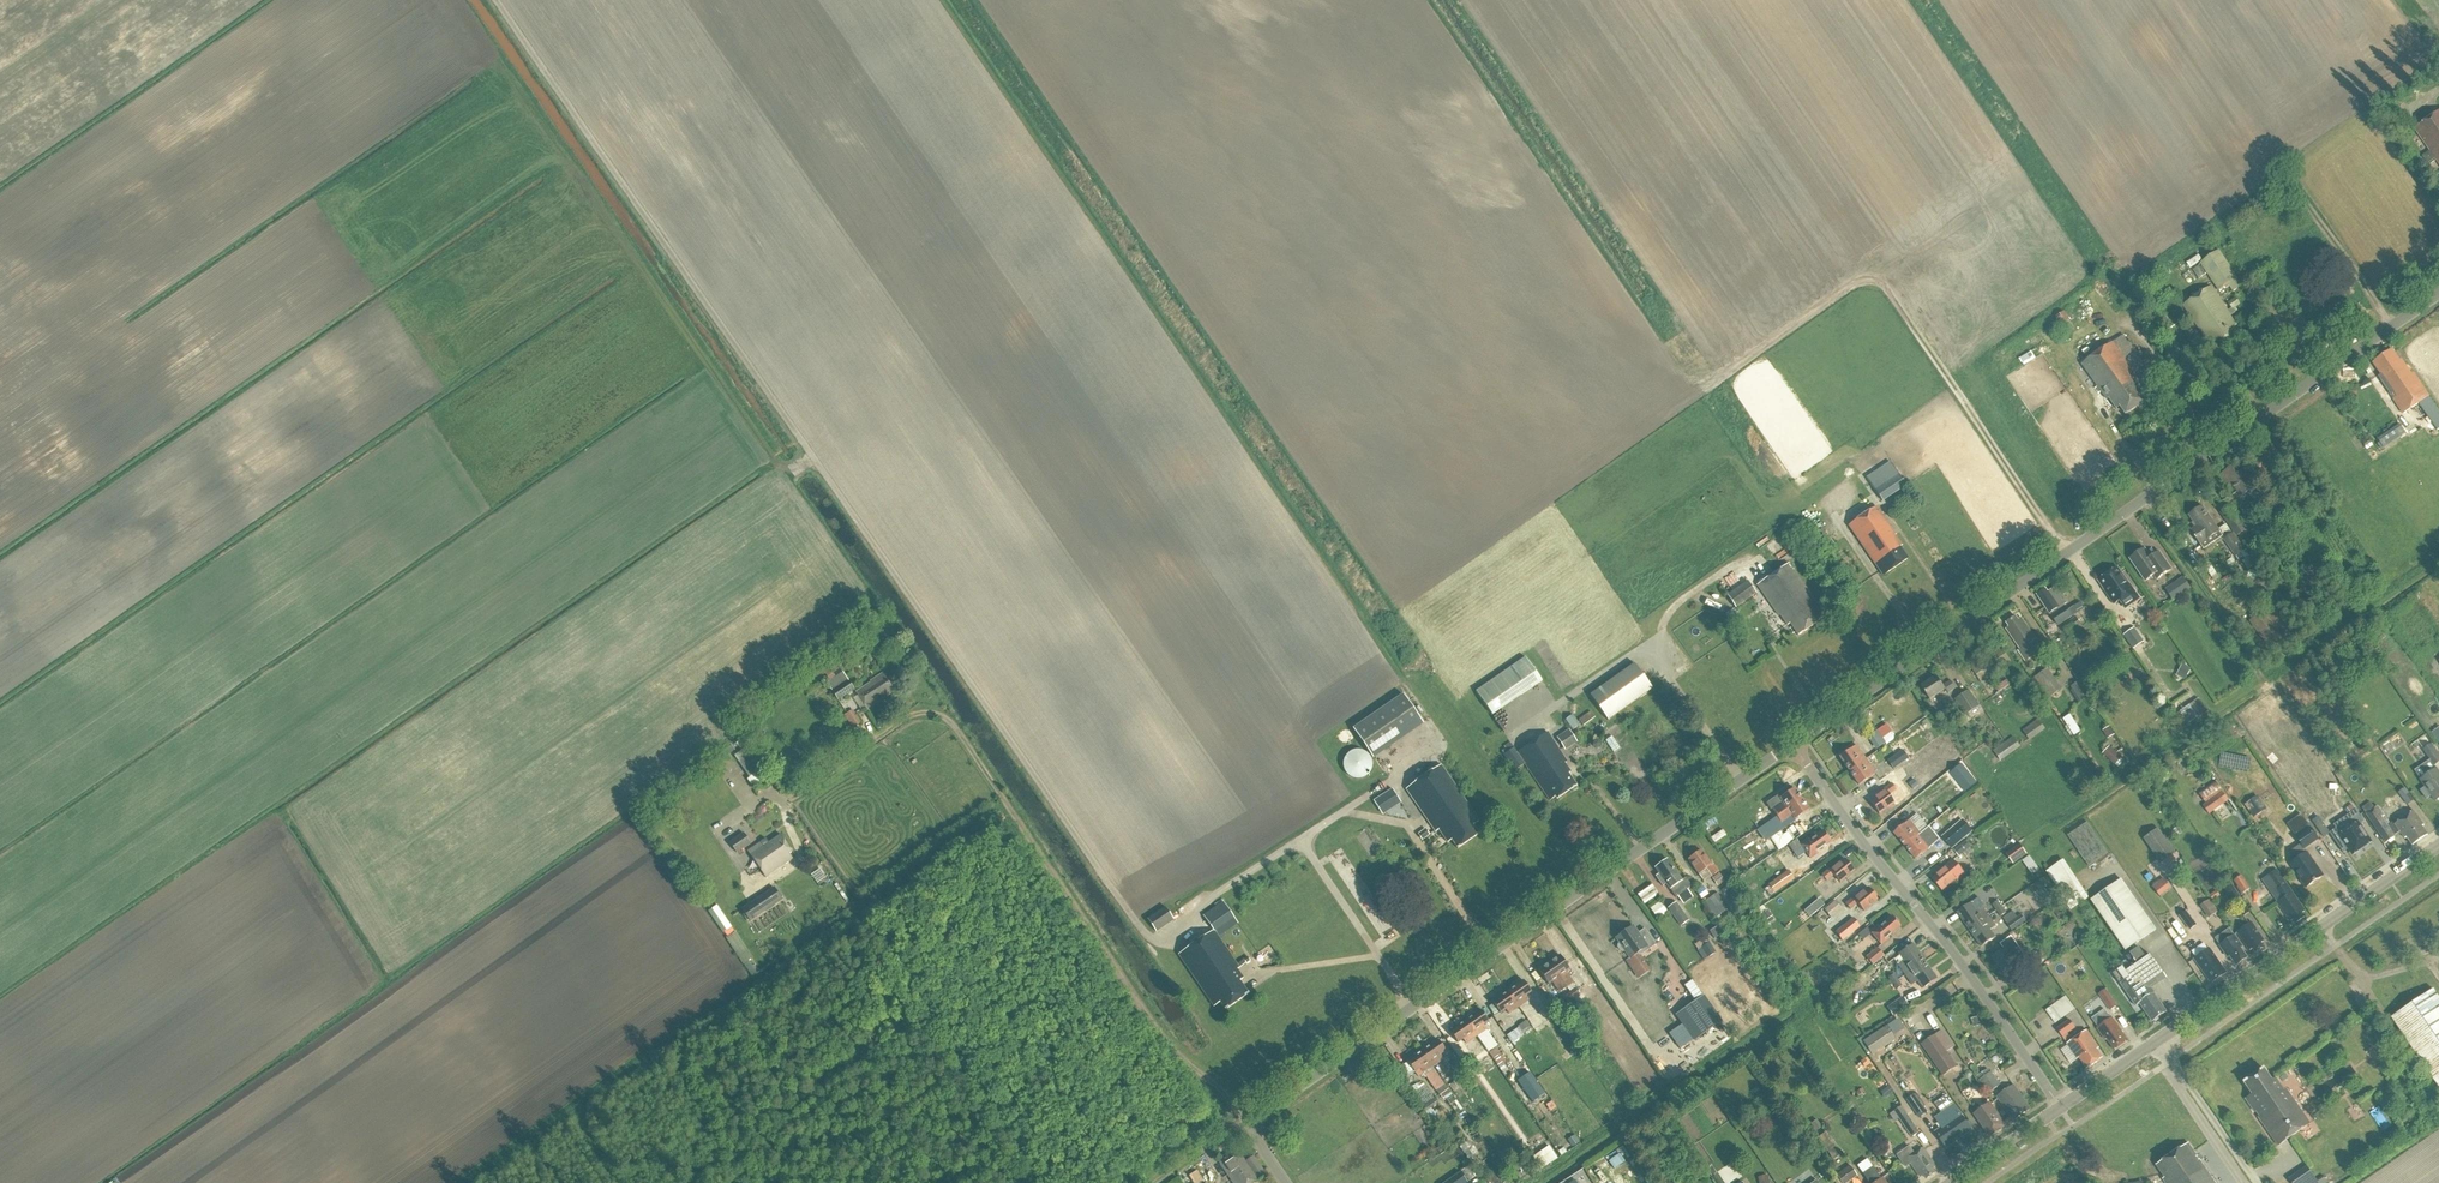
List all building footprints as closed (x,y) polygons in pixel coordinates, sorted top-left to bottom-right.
[(2415,129),(2438,163),(2438,112),(2415,129)] [(2237,278),(2220,252),(2202,264),(2220,290),(2237,278)] [(2193,270),(2199,279),(2205,275),(2199,266),(2193,270)] [(2212,287),(2184,306),(2215,352),(2241,334),(2236,326),(2237,326),(2230,316),(2231,315),(2212,287)] [(2229,303),(2233,308),(2240,303),(2237,297),(2229,303)] [(2074,327),(2064,311),(2055,317),(2065,333),(2074,327)] [(2092,333),(2080,341),(2082,345),(2095,337),(2092,333)] [(2145,366),(2124,336),(2083,365),(2107,400),(2110,398),(2118,409),(2121,407),(2127,416),(2147,402),(2142,395),(2148,391),(2135,372),(2145,366)] [(2374,363),(2382,375),(2378,377),(2393,399),(2404,415),(2405,414),(2419,404),(2422,409),(2438,430),(2438,410),(2429,397),(2414,375),(2412,376),(2402,361),(2400,362),(2393,351),(2392,350),(2374,363)] [(2406,433),(2401,426),(2379,441),(2384,448),(2406,433)] [(2256,476),(2259,480),(2267,474),(2264,471),(2272,465),(2270,462),(2272,460),(2267,453),(2263,456),(2258,449),(2246,456),(2259,474),(2256,476)] [(1890,462),(1866,478),(1875,491),(1899,475),(1890,462)] [(2227,471),(2234,482),(2233,483),(2239,491),(2248,485),(2250,488),(2252,487),(2242,473),(2241,474),(2235,465),(2227,471)] [(1899,475),(1875,491),(1882,501),(1906,485),(1899,475)] [(1877,507),(1848,526),(1883,576),(1908,559),(1899,548),(1902,546),(1895,536),(1896,535),(1877,507)] [(2203,507),(2190,516),(2197,527),(2191,531),(2201,545),(2205,550),(2224,537),(2220,532),(2203,507)] [(2234,514),(2223,522),(2237,542),(2249,534),(2234,514)] [(1833,544),(1822,528),(1814,534),(1826,550),(1833,544)] [(2224,546),(2236,562),(2246,555),(2234,539),(2224,546)] [(2162,555),(2157,559),(2152,559),(2146,549),(2130,559),(2139,572),(2146,582),(2154,576),(2157,580),(2173,570),(2162,555)] [(1787,561),(1789,563),(1757,585),(1778,616),(1780,615),(1787,626),(1790,624),(1798,636),(1825,617),(1792,568),(1799,564),(1794,557),(1787,561)] [(2101,580),(2110,594),(2108,595),(2115,605),(2122,600),(2128,608),(2141,599),(2135,591),(2133,592),(2117,569),(2101,580)] [(2167,591),(2174,601),(2192,589),(2185,579),(2167,591)] [(1748,581),(1727,596),(1736,609),(1757,594),(1748,581)] [(2047,589),(2038,595),(2059,626),(2073,617),(2065,606),(2070,603),(2065,596),(2068,594),(2064,588),(2061,590),(2058,586),(2052,590),(2049,592),(2047,589)] [(2006,630),(2020,650),(2018,651),(2026,662),(2038,654),(2031,644),(2036,640),(2022,619),(2019,621),(2016,617),(2006,624),(2009,628),(2006,630)] [(2088,635),(2076,617),(2063,626),(2075,644),(2088,635)] [(2138,626),(2127,634),(2137,649),(2148,641),(2138,626)] [(1785,646),(1789,654),(1797,650),(1793,642),(1785,646)] [(1514,666),(1530,689),(1540,682),(1524,659),(1514,666)] [(1589,697),(1607,722),(1651,690),(1633,665),(1589,697)] [(1474,693),(1490,716),(1530,689),(1514,666),(1474,693)] [(2178,677),(2185,681),(2191,670),(2184,666),(2178,677)] [(2063,689),(2048,669),(2037,676),(2051,697),(2063,689)] [(843,672),(826,684),(838,702),(855,691),(843,672)] [(863,704),(867,710),(892,694),(890,691),(893,689),(884,674),(872,682),(873,683),(856,693),(861,700),(858,702),(860,706),(863,704)] [(1945,690),(1948,693),(1956,688),(1952,681),(1944,687),(1937,677),(1922,687),(1930,700),(1945,690)] [(2090,697),(2079,682),(2072,687),(2082,702),(2090,697)] [(1965,716),(1979,706),(1969,691),(1955,700),(1965,716)] [(1402,693),(1351,726),(1371,756),(1421,723),(1402,693)] [(2173,712),(2182,723),(2198,710),(2189,699),(2173,712)] [(863,723),(850,705),(843,709),(856,728),(863,723)] [(1594,718),(1590,712),(1578,720),(1582,726),(1594,718)] [(1573,714),(1565,720),(1572,730),(1580,725),(1573,714)] [(2081,732),(2071,715),(2064,719),(2075,736),(2081,732)] [(2039,720),(2023,731),(2030,742),(2046,730),(2039,720)] [(1556,739),(1565,752),(1577,744),(1568,731),(1556,739)] [(2387,755),(2397,748),(2386,732),(2376,739),(2387,755)] [(1514,770),(1524,764),(1550,800),(1555,796),(1556,799),(1576,785),(1568,774),(1571,772),(1564,763),(1567,761),(1547,733),(1518,753),(1514,748),(1504,755),(1514,770)] [(2014,737),(1994,751),(2001,762),(2021,748),(2014,737)] [(746,775),(760,766),(745,743),(731,752),(746,775)] [(2423,749),(2434,766),(2438,763),(2438,756),(2430,744),(2423,749)] [(1839,757),(1849,771),(1866,760),(1856,746),(1839,757)] [(2122,759),(2114,750),(2106,756),(2115,766),(2122,759)] [(1358,751),(1352,752),(1347,755),(1343,760),(1342,766),(1343,772),(1347,777),(1352,780),(1358,780),(1364,778),(1369,774),(1371,768),(1371,762),(1368,757),(1364,753),(1358,751)] [(1849,771),(1859,785),(1875,774),(1866,760),(1849,771)] [(1951,774),(1966,793),(1977,784),(1962,765),(1951,774)] [(1448,843),(1452,840),(1458,849),(1479,834),(1473,825),(1480,821),(1442,766),(1408,790),(1437,831),(1439,829),(1448,843)] [(2421,780),(2426,788),(2421,791),(2427,799),(2432,796),(2435,802),(2438,799),(2438,773),(2436,769),(2421,780)] [(2197,792),(2200,798),(2216,789),(2213,783),(2197,792)] [(1870,801),(1879,815),(1895,804),(1889,796),(1896,791),(1892,784),(1884,789),(1885,791),(1870,801)] [(1772,810),(1777,817),(1802,799),(1795,789),(1780,799),(1783,803),(1772,810)] [(2405,789),(2399,793),(2407,805),(2413,801),(2405,789)] [(1382,796),(1388,807),(1399,800),(1392,790),(1382,796)] [(2229,800),(2221,790),(2201,805),(2208,815),(2229,800)] [(1777,817),(1781,823),(1792,816),(1795,820),(1809,810),(1802,799),(1777,817)] [(2330,833),(2335,840),(2340,836),(2354,855),(2371,844),(2358,825),(2364,822),(2356,810),(2352,805),(2347,809),(2351,814),(2334,825),(2337,829),(2330,833)] [(2412,846),(2428,835),(2422,827),(2424,826),(2413,812),(2395,824),(2389,829),(2381,817),(2384,815),(2377,806),(2366,814),(2386,843),(2395,837),(2401,833),(2405,839),(2407,838),(2412,846)] [(1764,826),(1770,822),(1764,811),(1758,814),(1764,826)] [(2319,817),(2312,821),(2324,838),(2330,833),(2319,817)] [(1943,837),(1952,848),(1972,831),(1963,820),(1943,837)] [(1910,821),(1895,834),(1906,847),(1921,834),(1910,821)] [(2068,836),(2088,866),(2108,853),(2087,823),(2068,836)] [(1355,842),(1365,835),(1359,827),(1349,835),(1355,842)] [(1921,834),(1906,847),(1917,860),(1932,847),(1940,841),(1929,827),(1921,834)] [(1426,828),(1418,834),(1423,840),(1431,835),(1426,828)] [(2144,838),(2161,864),(2177,853),(2159,828),(2144,838)] [(2293,862),(2290,864),(2301,879),(2300,882),(2303,886),(2305,886),(2306,888),(2323,876),(2307,853),(2305,855),(2302,851),(2318,840),(2311,828),(2297,838),(2301,845),(2291,852),(2290,857),(2293,862)] [(1783,835),(1779,829),(1769,836),(1779,850),(1795,839),(1789,831),(1783,835)] [(1808,838),(1800,844),(1811,859),(1819,853),(1818,851),(1831,841),(1823,830),(1809,840),(1808,838)] [(729,843),(737,854),(751,845),(744,833),(729,843)] [(781,834),(770,842),(767,838),(749,850),(768,877),(793,860),(789,854),(793,852),(781,834)] [(1796,840),(1788,845),(1797,858),(1805,853),(1796,840)] [(1954,850),(1960,857),(1971,847),(1966,840),(1954,850)] [(2020,845),(2006,855),(2013,864),(2027,854),(2020,845)] [(1699,874),(1707,868),(1712,874),(1713,876),(1719,872),(1713,864),(1711,865),(1701,851),(1688,860),(1699,874)] [(2029,857),(2022,862),(2027,868),(2034,863),(2029,857)] [(1834,875),(1840,883),(1854,871),(1845,859),(1831,871),(1829,869),(1822,875),(1827,881),(1834,875)] [(1675,898),(1691,887),(1685,878),(1682,881),(1667,860),(1655,868),(1659,875),(1655,877),(1662,887),(1666,884),(1675,898)] [(1947,868),(1933,879),(1943,892),(1957,880),(1958,880),(1965,874),(1953,860),(1945,866),(1947,868)] [(2047,871),(2068,902),(2084,891),(2064,860),(2047,871)] [(1707,868),(1699,874),(1703,881),(1712,874),(1707,868)] [(2305,911),(2287,884),(2277,871),(2268,877),(2278,890),(2277,891),(2283,899),(2277,903),(2290,922),(2293,919),(2296,923),(2305,917),(2302,913),(2305,911)] [(1720,873),(1712,878),(1717,886),(1725,881),(1720,873)] [(1767,886),(1774,896),(1793,882),(1786,873),(1767,886)] [(2249,889),(2240,876),(2233,881),(2242,893),(2249,889)] [(2159,897),(2171,888),(2164,879),(2152,888),(2159,897)] [(2091,901),(2126,951),(2156,930),(2122,880),(2091,901)] [(1649,881),(1633,890),(1639,901),(1655,892),(1649,881)] [(2249,912),(2238,896),(2228,882),(2222,886),(2243,916),(2249,912)] [(784,899),(776,887),(743,908),(752,921),(784,899)] [(1857,904),(1864,912),(1878,900),(1869,888),(1855,900),(1853,898),(1846,904),(1851,909),(1857,904)] [(1708,898),(1720,914),(1728,908),(1716,892),(1708,898)] [(1221,1002),(1226,1010),(1249,994),(1240,981),(1244,978),(1238,969),(1251,960),(1248,957),(1237,964),(1218,936),(1238,923),(1224,902),(1204,915),(1214,930),(1179,954),(1215,1006),(1221,1002)] [(1650,909),(1658,920),(1667,913),(1659,902),(1650,909)] [(1993,906),(2001,917),(2007,913),(1998,902),(1993,906)] [(1957,913),(1970,930),(1989,916),(1982,907),(1977,910),(1971,903),(1957,913)] [(1811,905),(1805,911),(1810,917),(1816,912),(1811,905)] [(2055,913),(2061,921),(2071,913),(2065,905),(2055,913)] [(1175,920),(1166,906),(1147,919),(1157,933),(1175,920)] [(1670,912),(1683,930),(1691,924),(1679,906),(1670,912)] [(1768,910),(1761,915),(1766,921),(1772,916),(1768,910)] [(2180,917),(2191,931),(2198,926),(2188,911),(2180,917)] [(2021,915),(2007,925),(2012,931),(2026,922),(2021,915)] [(1970,930),(1982,947),(1996,937),(1991,930),(1996,926),(1989,916),(1970,930)] [(1871,932),(1882,945),(1889,939),(1887,938),(1901,927),(1892,917),(1878,928),(1877,926),(1871,932)] [(1861,927),(1854,918),(1835,933),(1843,942),(1861,927)] [(2253,949),(2255,953),(2264,947),(2261,943),(2264,941),(2252,923),(2237,933),(2249,951),(2253,949)] [(1633,927),(1617,938),(1620,944),(1618,945),(1618,948),(1620,951),(1623,952),(1625,951),(1630,958),(1637,953),(1638,953),(1640,955),(1641,955),(1656,945),(1647,932),(1641,936),(1639,935),(1633,927)] [(2231,956),(2237,966),(2247,958),(2241,949),(2241,945),(2230,929),(2216,938),(2229,958),(2231,956)] [(2023,953),(2021,950),(2012,937),(2001,945),(2005,950),(1994,957),(2006,974),(2018,965),(2014,960),(2023,953)] [(1701,948),(1706,959),(1715,954),(1709,943),(1701,948)] [(1905,975),(1925,962),(1913,944),(1899,954),(1904,961),(1898,965),(1905,975)] [(1878,948),(1867,957),(1874,966),(1885,957),(1878,948)] [(2131,978),(2137,987),(2128,994),(2137,1007),(2141,1004),(2153,1022),(2167,1012),(2150,988),(2166,977),(2152,955),(2147,958),(2140,948),(2131,954),(2132,954),(2128,957),(2132,962),(2135,960),(2138,964),(2127,972),(2131,977),(2131,978)] [(2195,959),(2212,984),(2224,975),(2221,971),(2224,969),(2210,949),(2195,959)] [(2063,962),(2073,965),(2077,954),(2067,951),(2063,962)] [(2026,962),(2031,969),(2046,959),(2040,952),(2026,962)] [(1630,958),(1626,961),(1631,969),(1644,960),(1640,955),(1638,953),(1637,953),(1630,958)] [(1793,954),(1788,956),(1792,966),(1797,964),(1793,954)] [(1491,966),(1502,979),(1515,968),(1503,955),(1491,966)] [(1549,963),(1566,988),(1573,983),(1565,973),(1570,970),(1560,956),(1549,963)] [(1917,981),(1922,989),(1937,979),(1925,962),(1905,975),(1912,985),(1917,981)] [(1552,982),(1559,993),(1566,988),(1549,963),(1538,971),(1548,985),(1552,982)] [(1903,986),(1895,975),(1889,979),(1896,990),(1903,986)] [(2087,981),(2094,988),(2100,982),(2093,975),(2087,981)] [(1809,981),(1813,987),(1820,982),(1816,976),(1809,981)] [(1692,980),(1684,985),(1695,1001),(1703,996),(1692,980)] [(1508,992),(1519,1007),(1529,1000),(1525,996),(1531,992),(1523,981),(1508,992)] [(1577,988),(1565,997),(1569,1003),(1581,995),(1577,988)] [(2117,1006),(2106,990),(2099,994),(2110,1011),(2117,1006)] [(2391,1018),(2438,1088),(2438,998),(2433,990),(2391,1018)] [(1506,1009),(1509,1014),(1519,1007),(1508,992),(1493,1002),(1500,1013),(1506,1009)] [(2047,1003),(2056,1017),(2072,1006),(2062,992),(2047,1003)] [(1685,1008),(1677,1014),(1687,1029),(1695,1039),(1695,1040),(1703,1034),(1721,1022),(1703,996),(1695,1001),(1685,1008)] [(1555,1012),(1562,1007),(1554,997),(1548,1003),(1555,1012)] [(1902,998),(1895,1003),(1900,1010),(1907,1005),(1902,998)] [(2106,1010),(2093,1019),(2099,1028),(2098,1028),(2106,1040),(2107,1039),(2115,1051),(2125,1043),(2124,1041),(2127,1038),(2113,1018),(2111,1019),(2106,1010)] [(1466,1021),(1476,1037),(1486,1030),(1483,1025),(1488,1021),(1481,1011),(1466,1021)] [(1887,1026),(1892,1033),(1903,1025),(1898,1018),(1887,1026)] [(1526,1020),(1518,1025),(1522,1032),(1530,1027),(1526,1020)] [(1463,1039),(1466,1044),(1476,1037),(1466,1021),(1450,1032),(1458,1043),(1463,1039)] [(2064,1037),(2069,1044),(2068,1045),(2078,1059),(2080,1058),(2087,1069),(2103,1058),(2097,1050),(2099,1048),(2087,1032),(2073,1041),(2068,1034),(2076,1029),(2071,1021),(2058,1030),(2064,1037)] [(1886,1026),(1862,1042),(1870,1054),(1894,1038),(1886,1026)] [(1687,1029),(1673,1039),(1680,1049),(1695,1039),(1687,1029)] [(1942,1030),(1921,1044),(1944,1077),(1958,1068),(1947,1052),(1953,1047),(1942,1030)] [(1423,1051),(1433,1066),(1444,1059),(1441,1054),(1445,1051),(1438,1040),(1423,1051)] [(1583,1050),(1588,1059),(1599,1052),(1593,1044),(1583,1050)] [(1492,1045),(1486,1049),(1497,1066),(1503,1061),(1492,1045)] [(1553,1045),(1547,1049),(1554,1062),(1561,1058),(1553,1045)] [(1420,1068),(1424,1073),(1433,1066),(1423,1051),(1407,1062),(1415,1072),(1420,1068)] [(1448,1063),(1463,1085),(1472,1079),(1457,1057),(1448,1063)] [(1430,1081),(1438,1075),(1432,1067),(1424,1073),(1430,1081)] [(2274,1082),(2265,1070),(2245,1084),(2253,1096),(2247,1101),(2279,1146),(2311,1124),(2288,1091),(2286,1092),(2284,1089),(2289,1086),(2285,1080),(2280,1083),(2277,1080),(2274,1082)] [(1518,1081),(1533,1102),(1544,1094),(1530,1073),(1518,1081)] [(1980,1082),(1989,1094),(2001,1085),(1992,1073),(1980,1082)] [(1436,1090),(1442,1098),(1450,1092),(1445,1084),(1436,1090)] [(1456,1099),(1462,1096),(1456,1085),(1451,1088),(1456,1099)] [(1895,1093),(1890,1086),(1882,1091),(1887,1098),(1895,1093)] [(1999,1097),(2013,1118),(2016,1116),(2018,1118),(2027,1112),(2025,1110),(2029,1107),(2014,1087),(1999,1097)] [(1917,1094),(1908,1101),(1920,1119),(1929,1113),(1917,1094)] [(1421,1108),(1424,1113),(1438,1104),(1435,1099),(1421,1108)] [(1991,1104),(1975,1115),(1991,1138),(2002,1130),(2001,1130),(2006,1126),(1991,1104)] [(1955,1105),(1935,1119),(1942,1129),(1936,1133),(1947,1148),(1972,1130),(1962,1115),(1955,1105)] [(1451,1110),(1458,1120),(1464,1116),(1458,1106),(1451,1110)] [(1908,1114),(1900,1120),(1913,1138),(1921,1133),(1908,1114)] [(1574,1136),(1566,1140),(1568,1142),(1565,1144),(1568,1150),(1578,1143),(1574,1136)] [(2164,1180),(2166,1182),(2216,1182),(2189,1145),(2158,1167),(2166,1179),(2164,1180)] [(1533,1158),(1541,1170),(1557,1159),(1549,1146),(1533,1158)] [(1920,1178),(1924,1176),(1927,1180),(1936,1173),(1934,1169),(1936,1167),(1923,1149),(1914,1155),(1909,1147),(1897,1156),(1905,1168),(1911,1164),(1920,1178)] [(1219,1163),(1233,1182),(1254,1182),(1257,1181),(1266,1175),(1254,1158),(1254,1157),(1246,1162),(1238,1150),(1219,1163)] [(1858,1170),(1868,1163),(1862,1155),(1852,1162),(1858,1170)] [(1191,1166),(1200,1161),(1197,1156),(1188,1161),(1191,1166)] [(1830,1173),(1834,1178),(1837,1176),(1842,1182),(1850,1182),(1858,1177),(1847,1161),(1830,1173)] [(2293,1182),(2320,1182),(2307,1165),(2290,1178),(2293,1182)] [(1468,1166),(1461,1171),(1468,1181),(1475,1176),(1468,1166)] [(1869,1182),(1886,1182),(1883,1178),(1881,1179),(1872,1168),(1863,1174),(1869,1182)] [(1196,1169),(1187,1175),(1193,1182),(1203,1182),(1204,1182),(1196,1169)] [(1670,1182),(1682,1182),(1673,1171),(1665,1177),(1670,1182)] [(1444,1182),(1467,1182),(1460,1172),(1444,1182)] [(1767,1174),(1757,1176),(1759,1182),(1770,1182),(1767,1174)]
